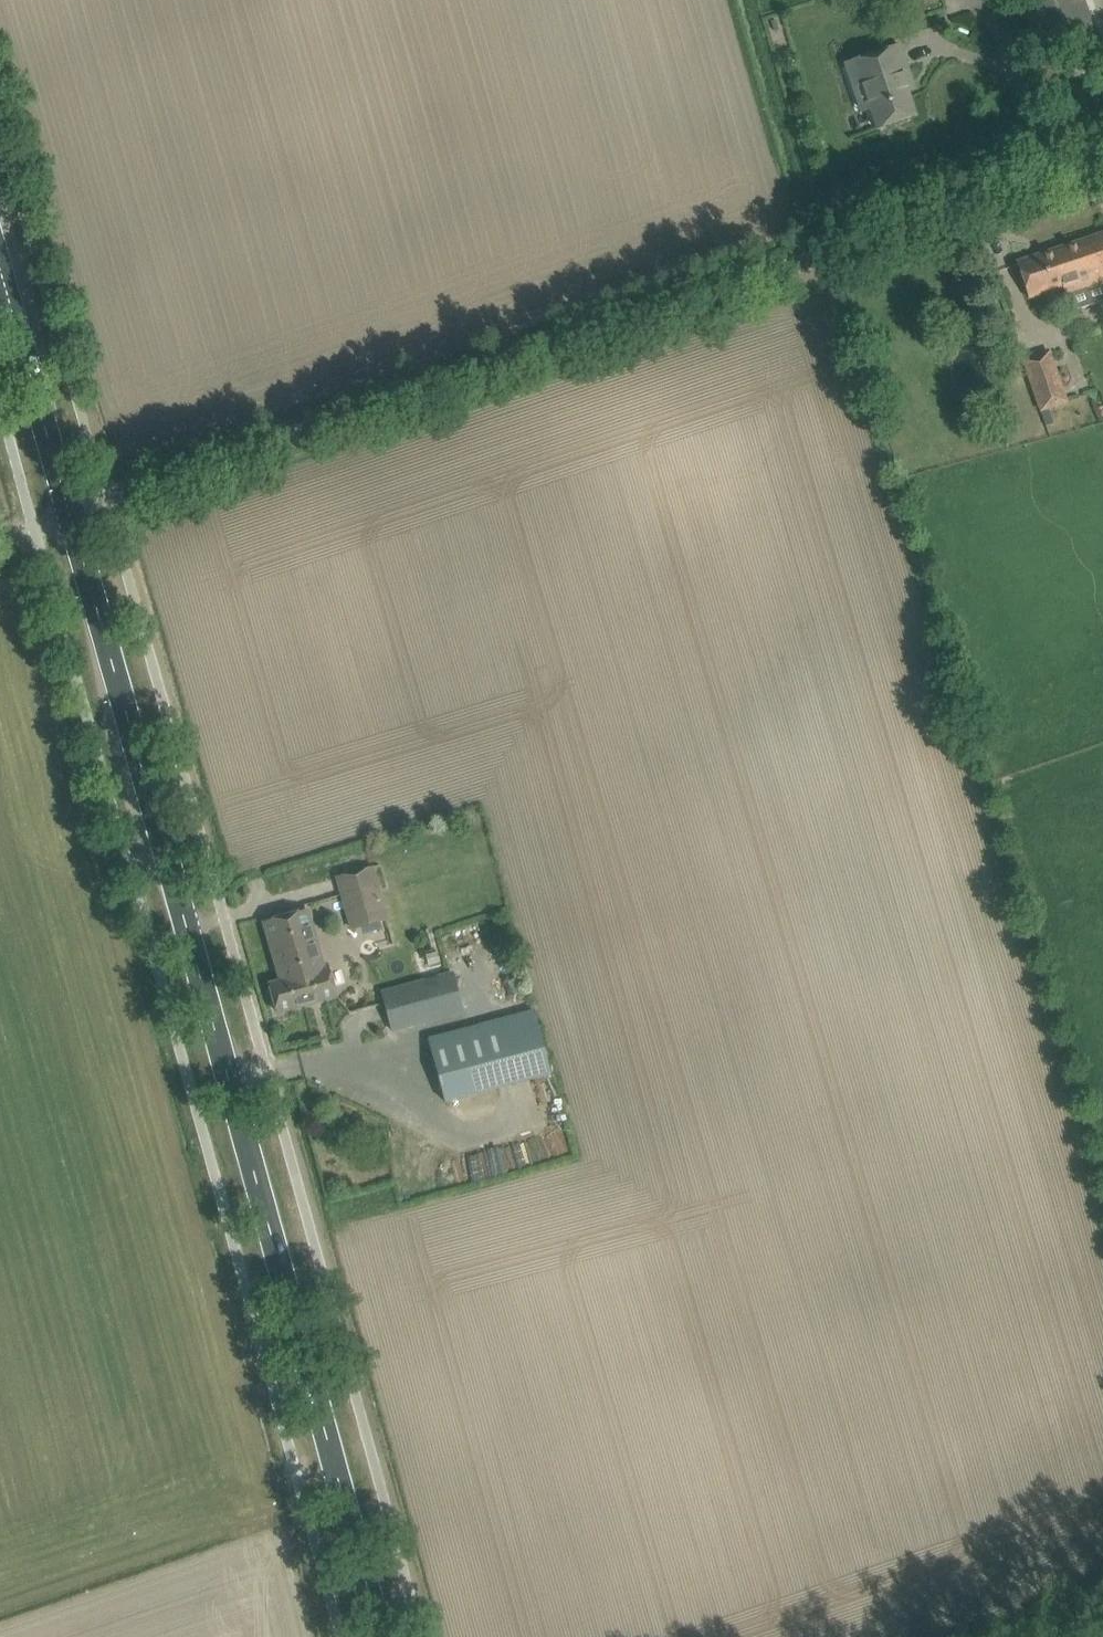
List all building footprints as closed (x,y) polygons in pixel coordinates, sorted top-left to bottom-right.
[(1038,42),(1045,63),(1102,44),(1102,39),(1099,28),(1094,30),(1084,0),(1023,0),(1038,42)] [(912,79),(905,59),(900,47),(854,62),(870,108),(877,129),(916,116),(905,82),(912,79)] [(1024,284),(1029,298),(1063,287),(1066,295),(1102,283),(1102,234),(1017,263),(1024,284)] [(1042,411),(1067,402),(1049,352),(1025,361),(1042,411)] [(390,920),(375,868),(338,878),(352,931),(390,920)] [(277,1012),(298,1006),(336,996),(327,965),(322,967),(306,911),(266,923),(283,983),(270,986),(277,1012)] [(435,1019),(464,1012),(454,971),(437,975),(439,984),(427,988),(425,981),(382,992),(392,1030),(435,1019)] [(551,1074),(533,1010),(429,1038),(446,1102),(551,1074)] [(375,1170),(373,1161),(359,1164),(361,1174),(375,1170)]
